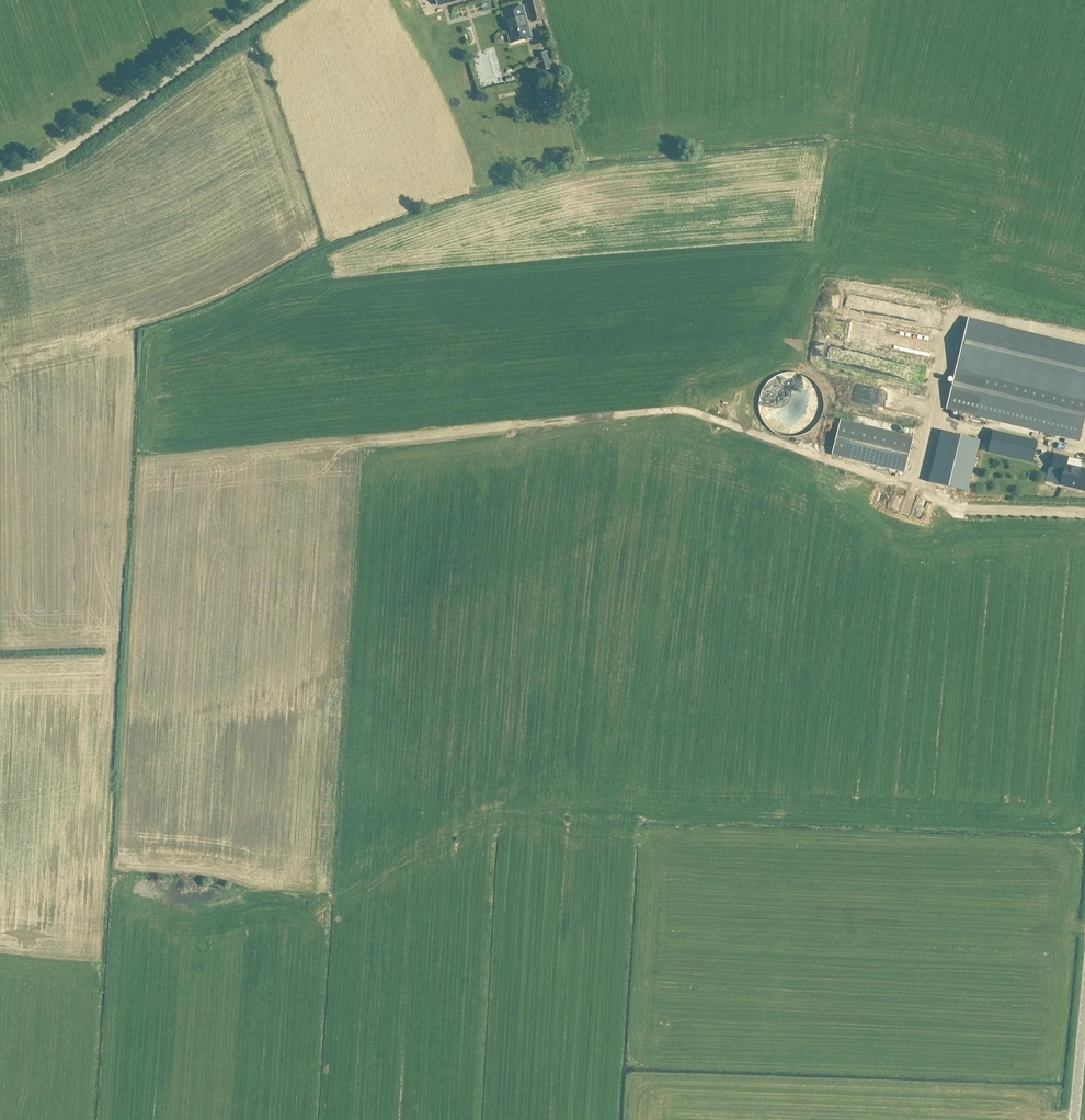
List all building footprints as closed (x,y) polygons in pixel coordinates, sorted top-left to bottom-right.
[(538,0),(526,0),(531,20),(543,17),(538,0)] [(523,5),(501,11),(510,43),(531,37),(523,5)] [(1028,328),(1030,315),(983,308),(979,330),(1025,338),(1026,328),(1028,328)] [(924,352),(923,345),(915,346),(916,353),(924,352)] [(852,346),(851,355),(863,357),(864,348),(852,346)] [(1084,367),(1084,355),(1068,350),(1065,362),(1084,367)] [(1079,440),(1084,414),(1084,394),(985,369),(974,415),(1079,440)] [(874,396),(874,378),(862,378),(862,396),(874,396)] [(832,453),(904,470),(912,438),(840,420),(832,453)] [(979,440),(941,430),(928,481),(967,491),(979,440)] [(1037,441),(992,430),(987,452),(1032,462),(1037,441)] [(1054,453),(1051,467),(1063,470),(1060,484),(1084,490),(1084,486),(1084,469),(1066,464),(1068,456),(1054,453)] [(1020,499),(1020,510),(1037,510),(1037,499),(1020,499)]
